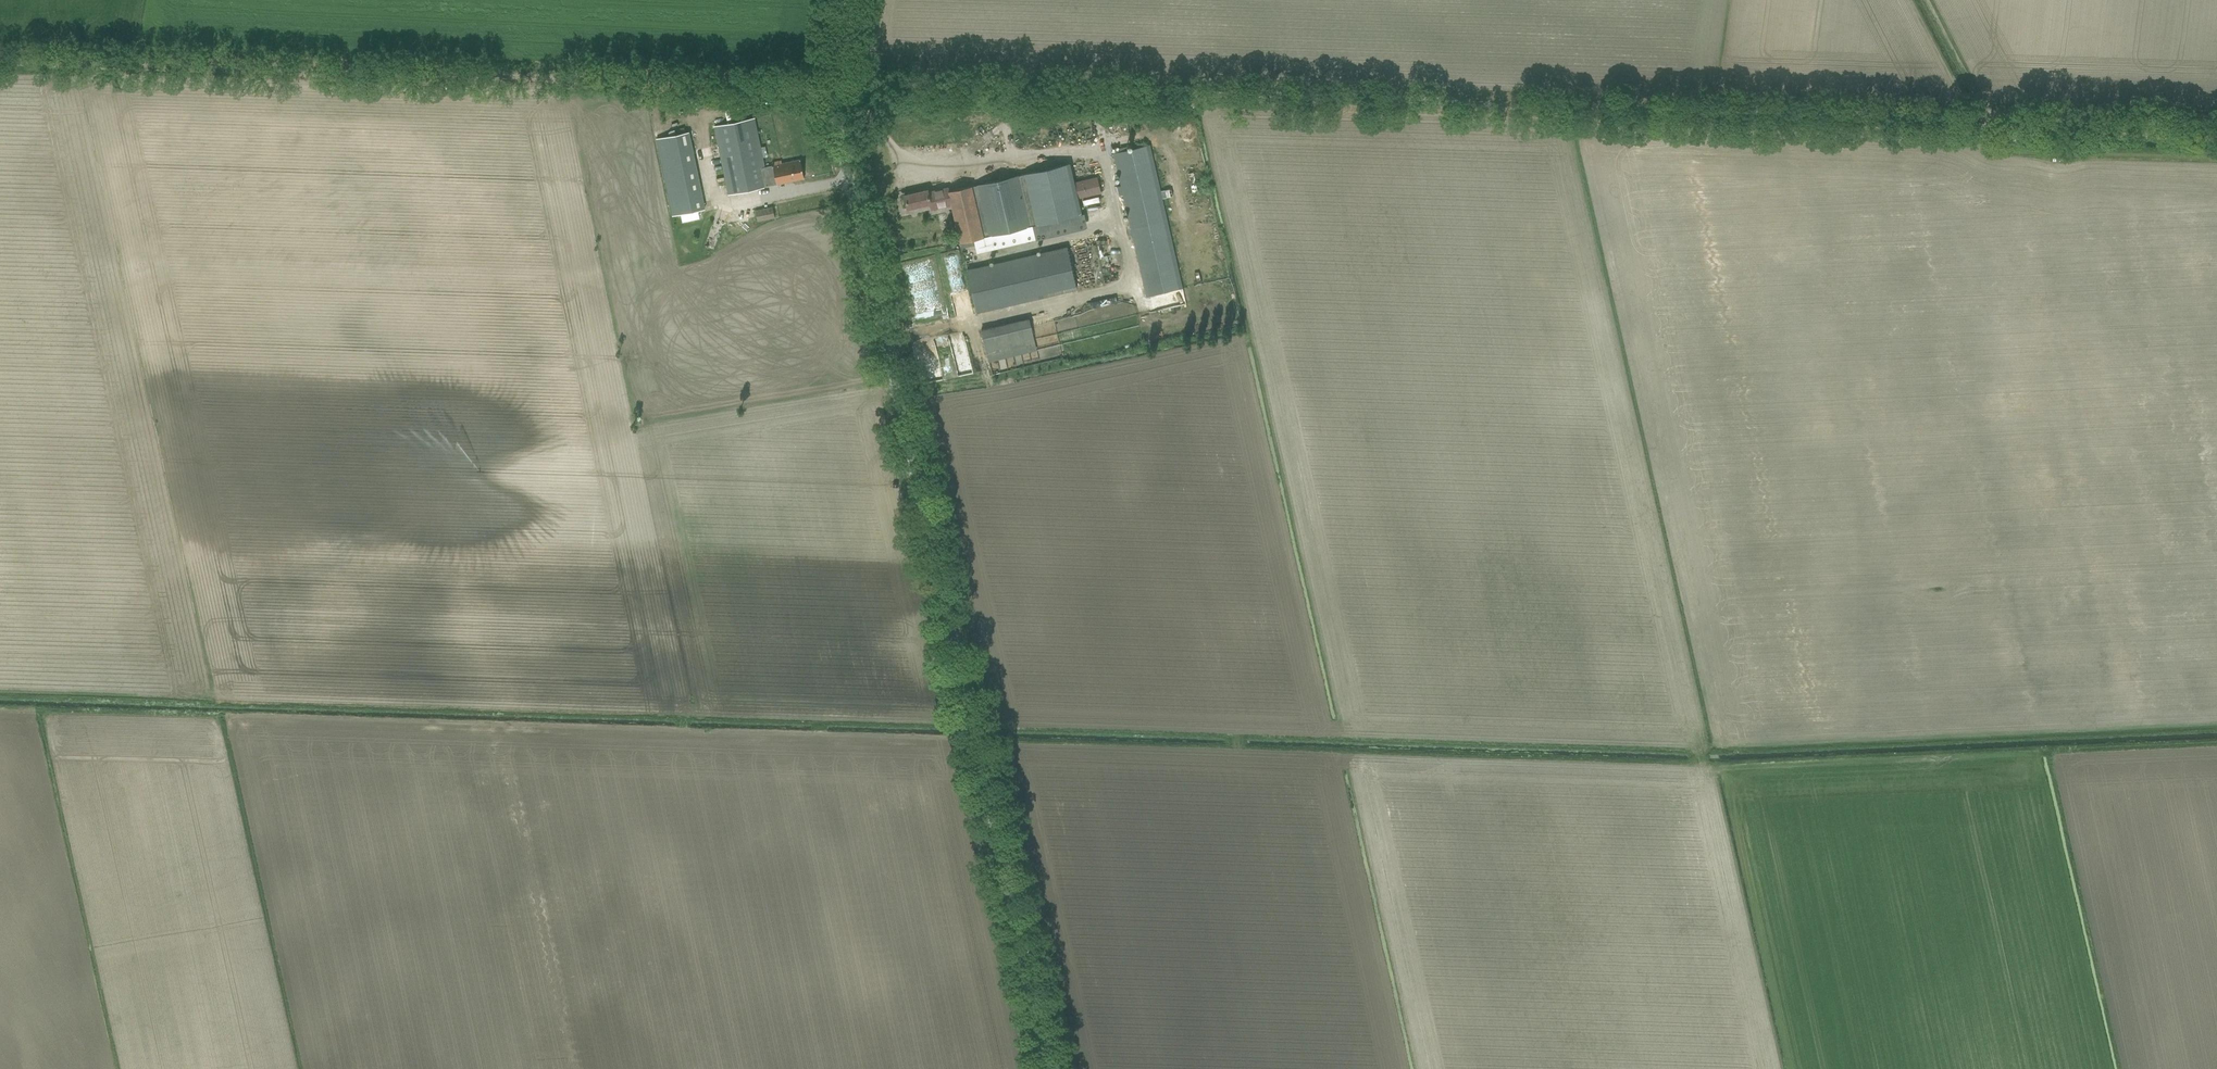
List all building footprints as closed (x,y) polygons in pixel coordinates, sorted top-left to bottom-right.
[(715,127),(729,195),(804,179),(800,159),(782,163),(782,160),(772,162),(773,165),(765,167),(754,119),(715,127)] [(657,139),(673,215),(705,209),(688,132),(657,139)] [(1118,146),(1113,148),(1114,152),(1121,186),(1117,187),(1119,196),(1123,195),(1146,296),(1182,288),(1161,198),(1171,196),(1169,189),(1160,191),(1149,144),(1119,151),(1118,146)] [(928,190),(904,195),(907,209),(918,206),(931,203),(933,210),(953,205),(961,242),(977,238),(1082,213),(1079,198),(1101,192),(1097,176),(1075,181),(1071,163),(981,184),(949,191),(948,187),(928,191),(928,190)] [(755,210),(758,221),(775,217),(773,207),(755,210)] [(967,269),(977,312),(1077,289),(1067,246),(967,269)] [(1104,273),(1117,269),(1112,253),(1099,257),(1104,273)] [(1142,334),(1134,299),(1044,320),(1047,332),(1056,330),(1063,357),(1079,353),(1079,354),(1136,340),(1135,336),(1142,334)] [(981,330),(989,361),(1036,350),(1028,318),(981,330)]
